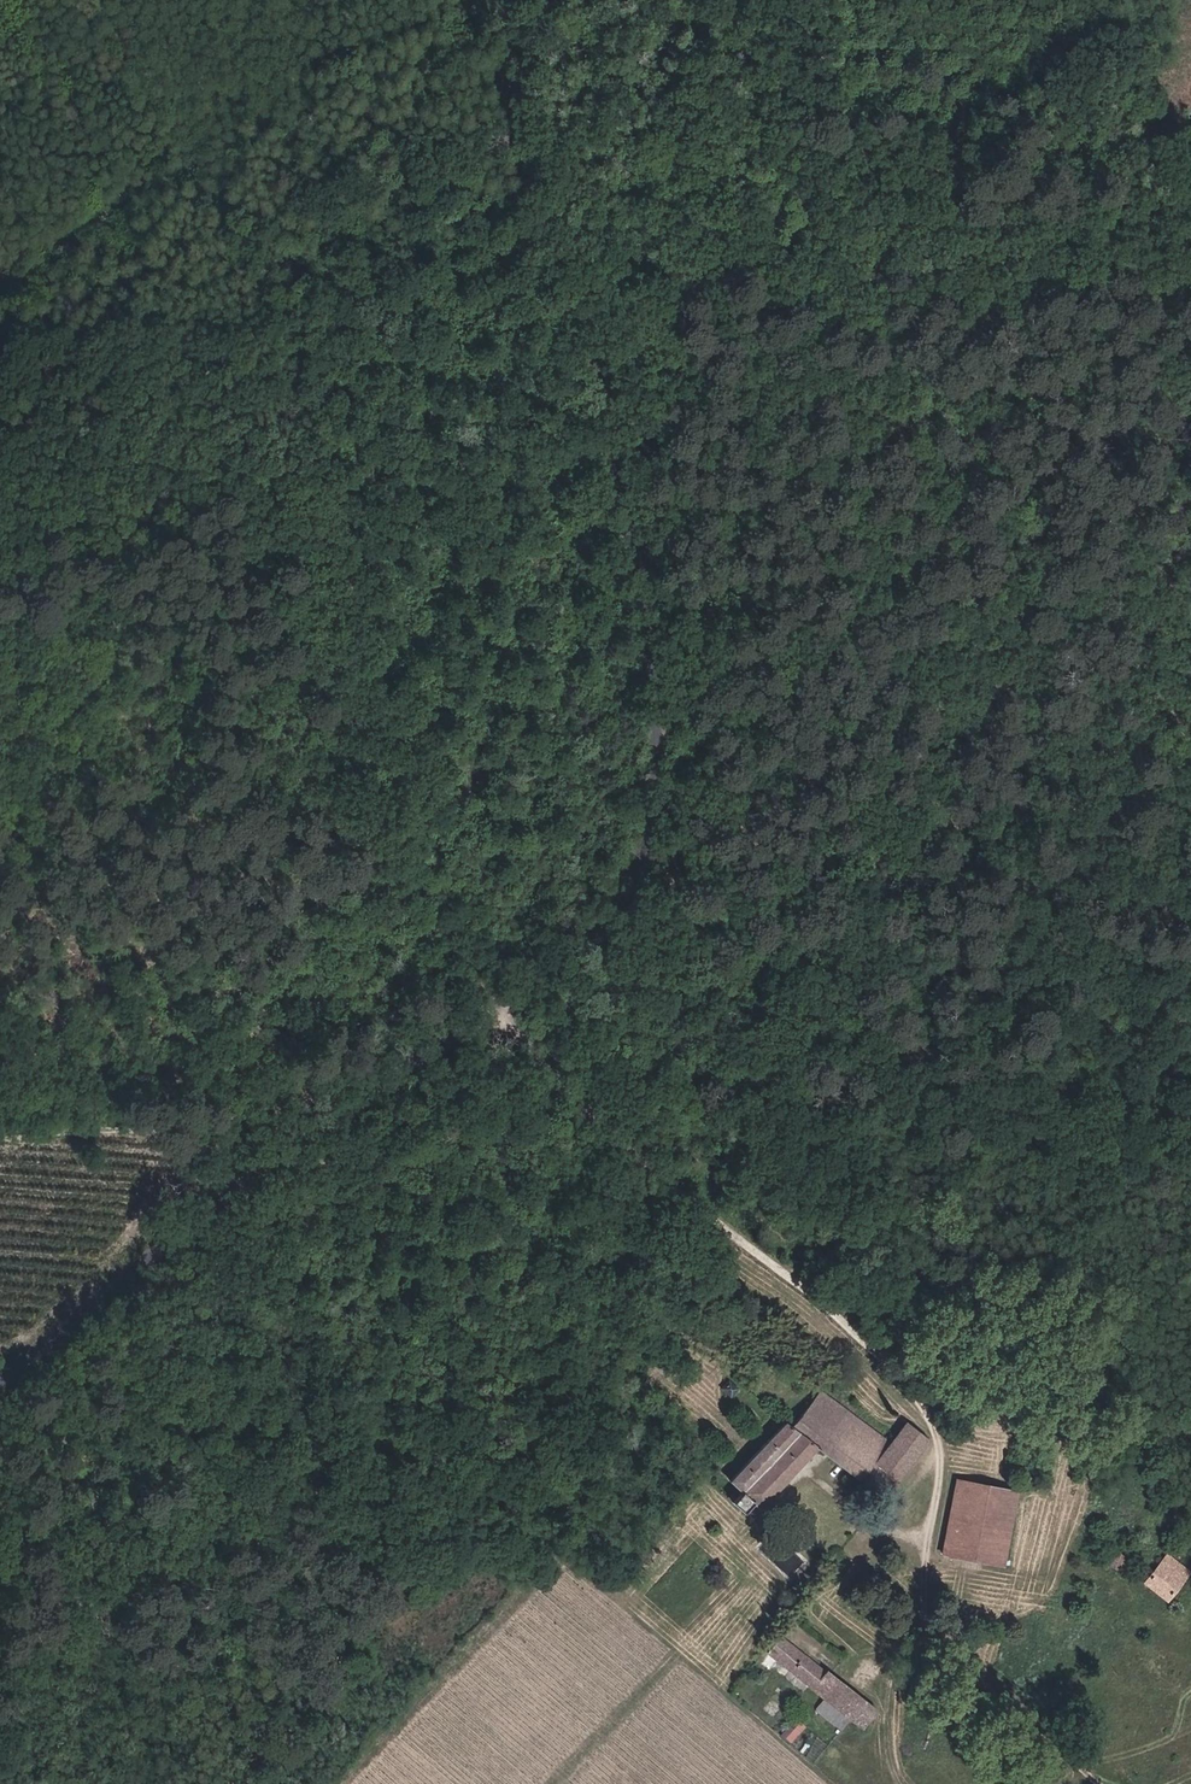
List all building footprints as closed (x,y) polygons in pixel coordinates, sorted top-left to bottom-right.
[(719,1396),(730,1405),(738,1395),(727,1386),(719,1396)] [(788,1427),(735,1491),(741,1496),(752,1505),(754,1507),(758,1510),(759,1510),(816,1445),(881,1496),(914,1458),(929,1440),(906,1421),(890,1441),(827,1394),(795,1433),(788,1427)] [(956,1477),(942,1551),(1001,1562),(1015,1488),(956,1477)] [(751,1506),(752,1505),(741,1496),(731,1507),(733,1509),(740,1514),(742,1516),(751,1506)] [(1160,1553),(1140,1582),(1161,1597),(1182,1568),(1160,1553)] [(756,1646),(803,1683),(815,1667),(769,1631),(764,1637),(756,1646)] [(815,1667),(803,1683),(852,1722),(864,1706),(815,1667)] [(794,1717),(782,1735),(793,1742),(805,1724),(794,1717)]
